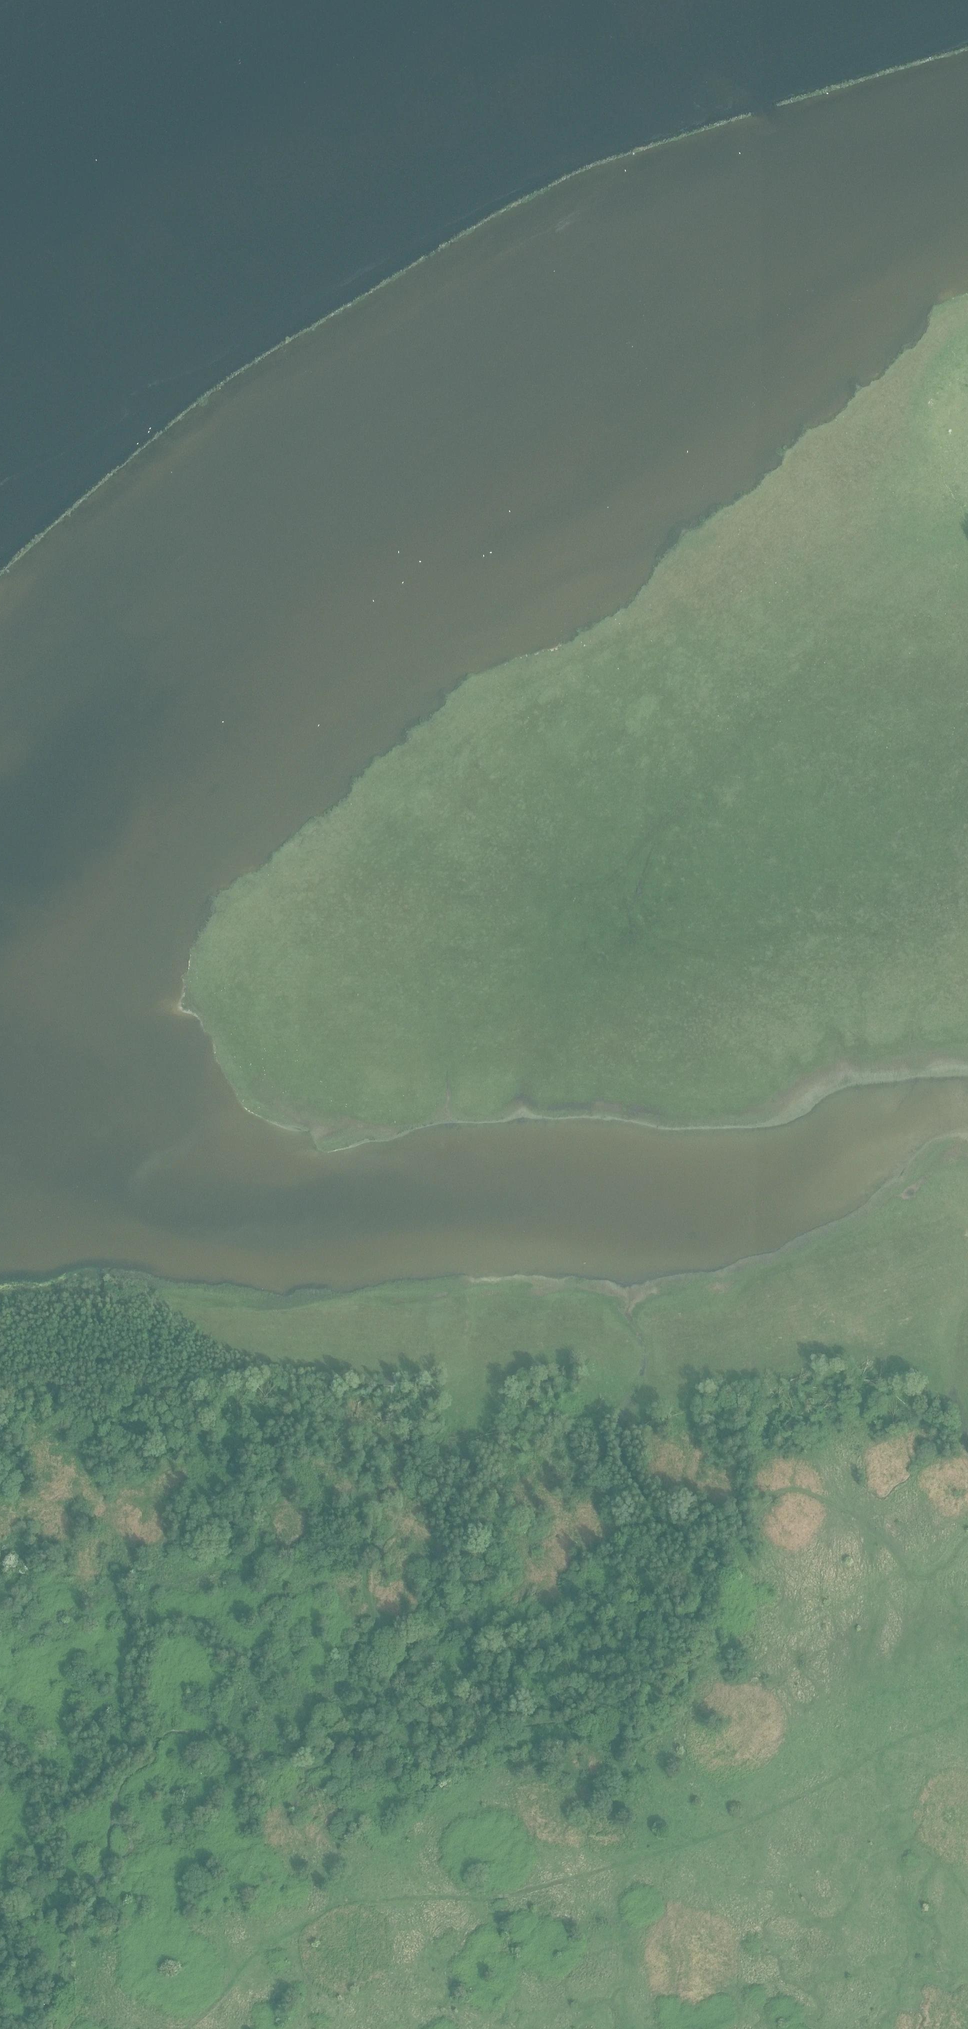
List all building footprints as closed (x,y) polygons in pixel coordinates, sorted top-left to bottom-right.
[(399,1377),(384,1377),(384,1386),(392,1386),(399,1386),(399,1377)]
